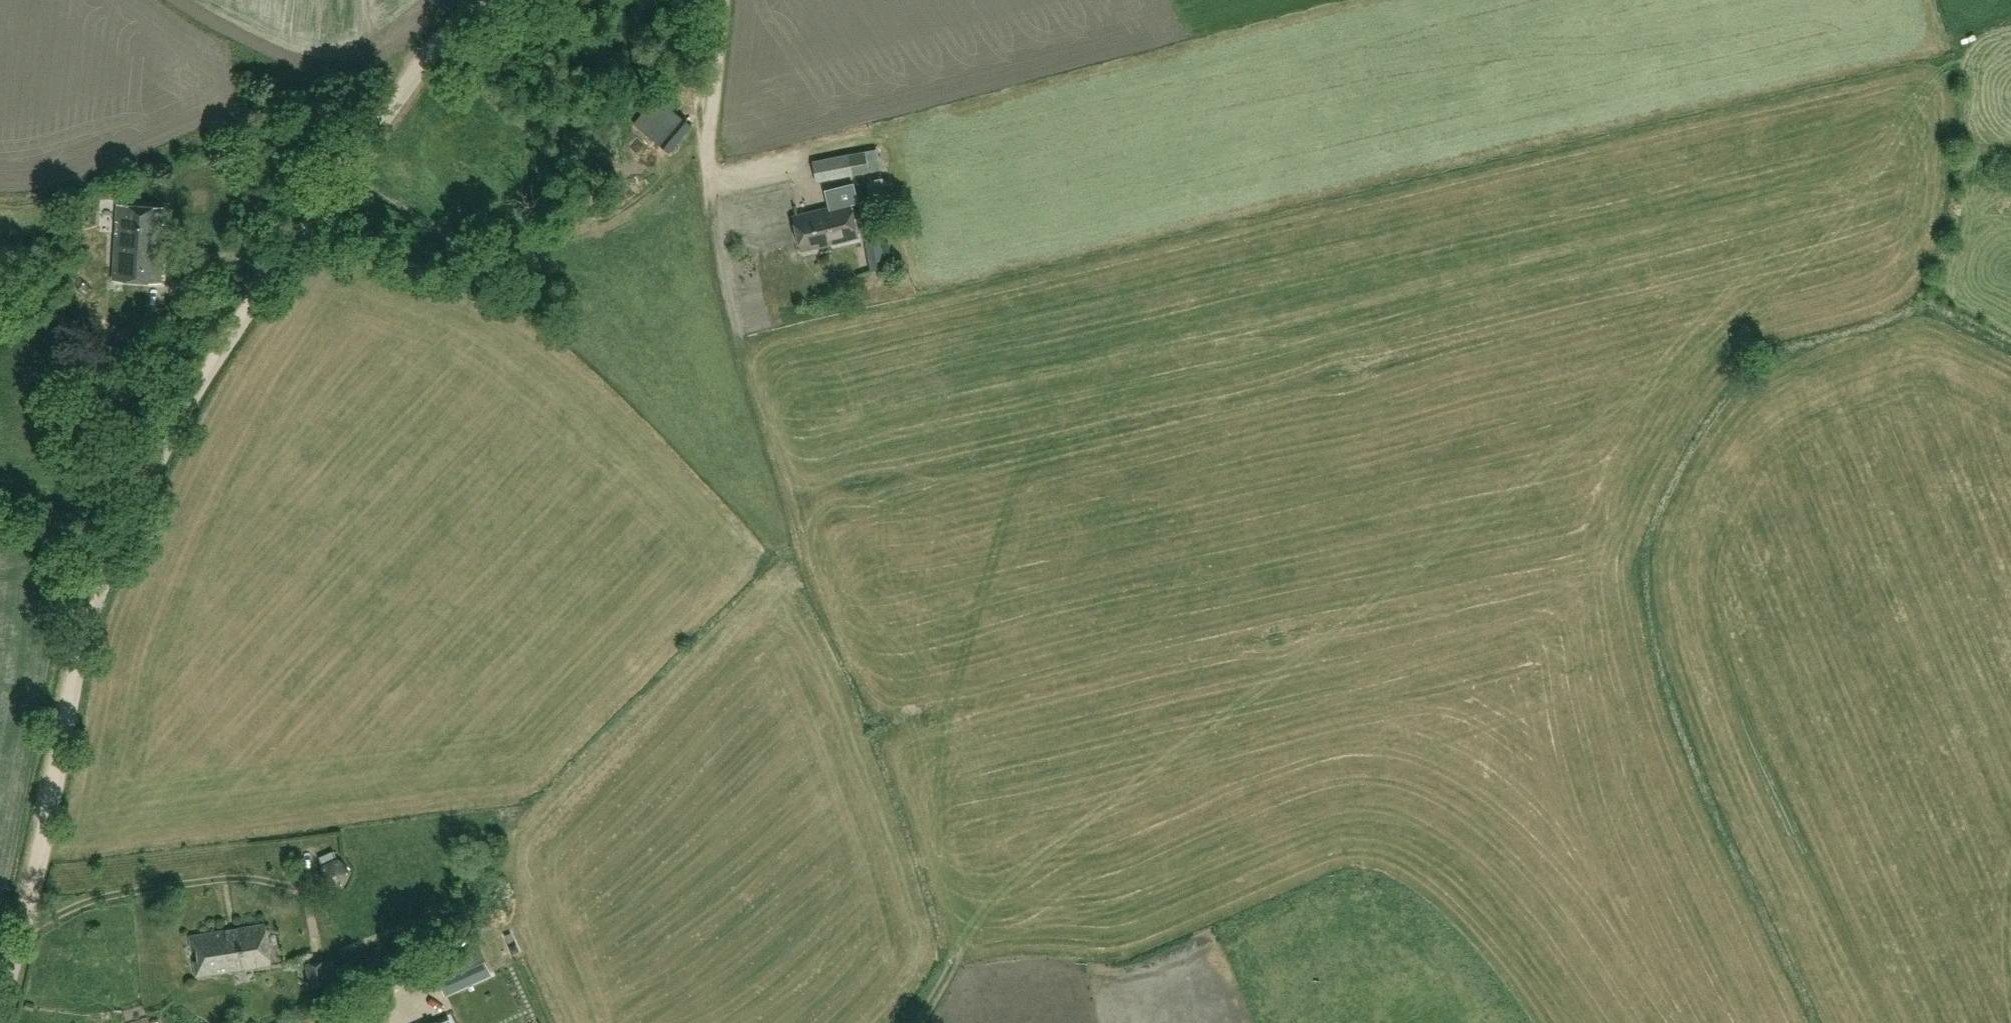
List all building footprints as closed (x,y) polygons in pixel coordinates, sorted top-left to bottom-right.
[(692,127),(680,117),(665,105),(644,131),(658,143),(669,153),(692,127)] [(869,172),(868,169),(865,152),(814,162),(818,182),(869,172)] [(852,202),(797,215),(805,250),(860,237),(852,202)] [(118,205),(113,281),(161,284),(165,208),(118,205)] [(198,961),(195,961),(197,976),(269,965),(262,924),(191,936),(193,949),(196,949),(198,961)] [(445,993),(468,983),(489,974),(478,947),(434,967),(445,993)] [(305,964),(309,988),(335,983),(331,959),(305,964)]
